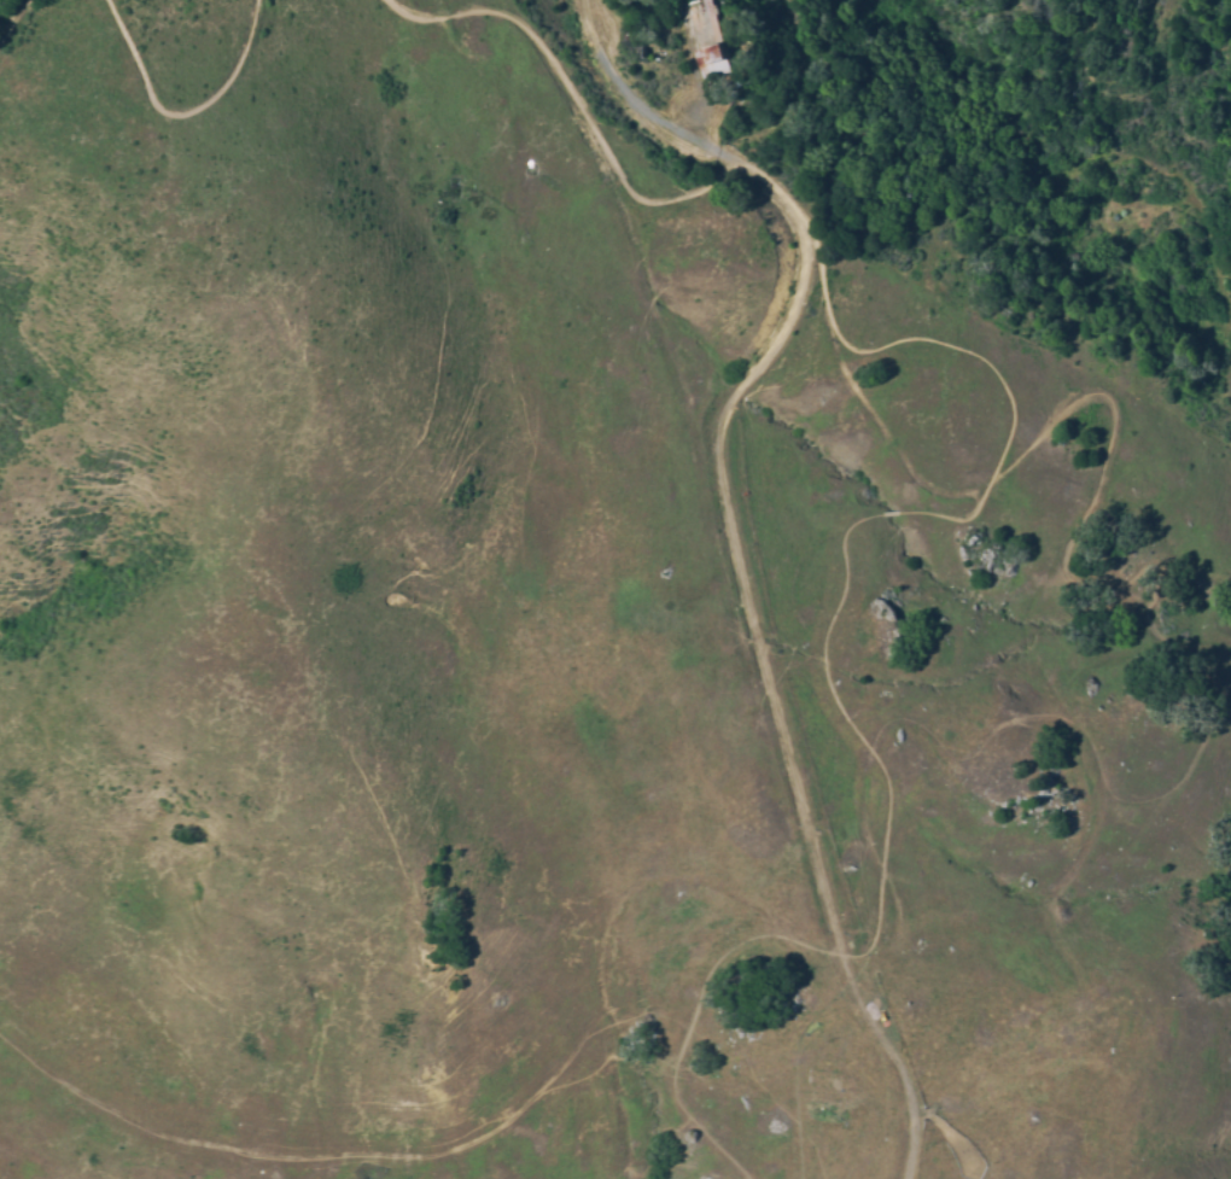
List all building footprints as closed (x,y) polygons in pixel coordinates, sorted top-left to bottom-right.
[(732,73),(727,44),(697,48),(701,78),(732,73)]
